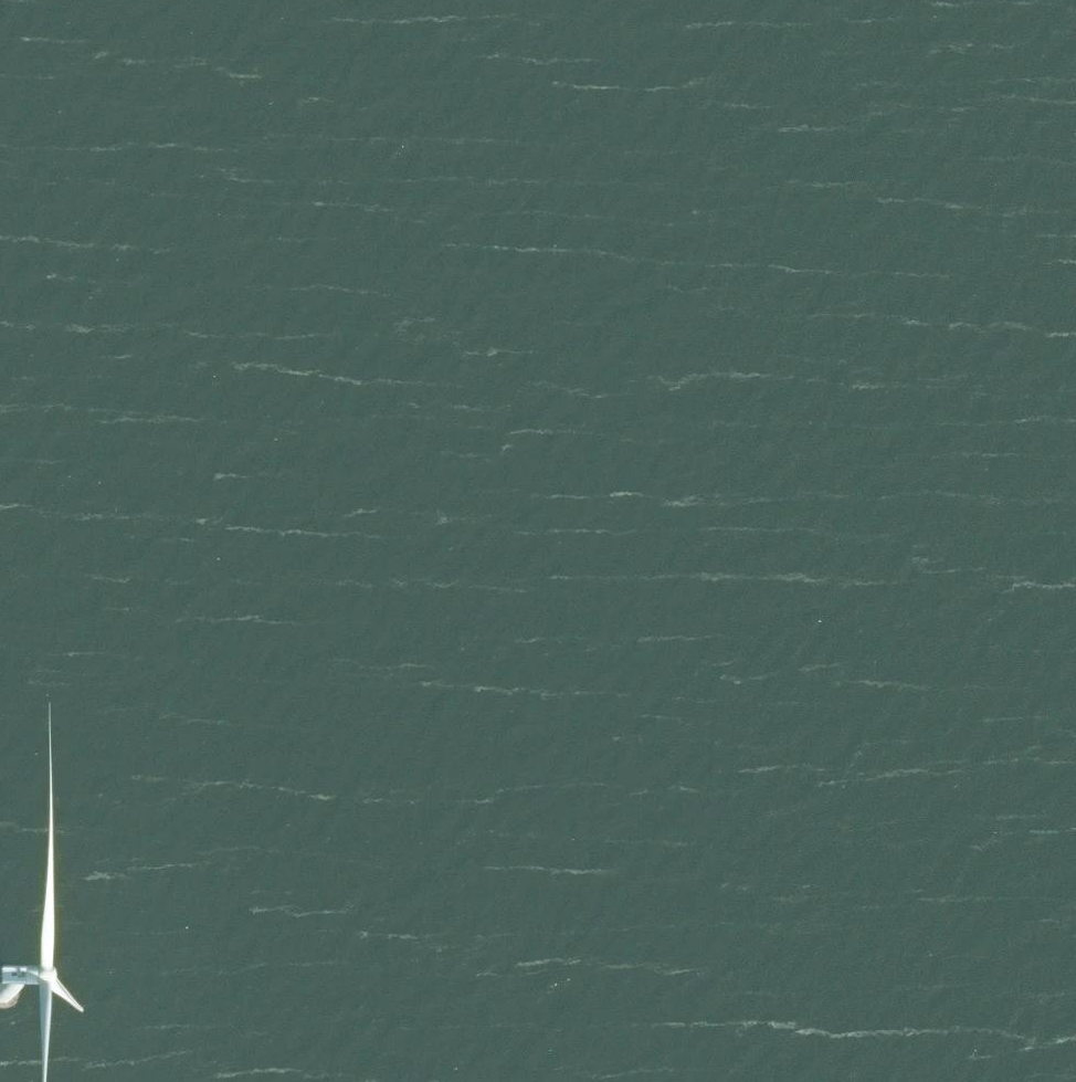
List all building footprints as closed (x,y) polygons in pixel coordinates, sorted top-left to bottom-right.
[(1,1005),(4,1004),(8,1003),(9,1002),(11,999),(12,996),(12,993),(11,990),(9,988),(6,985),(3,985),(0,985),(0,1004),(1,1005)]
